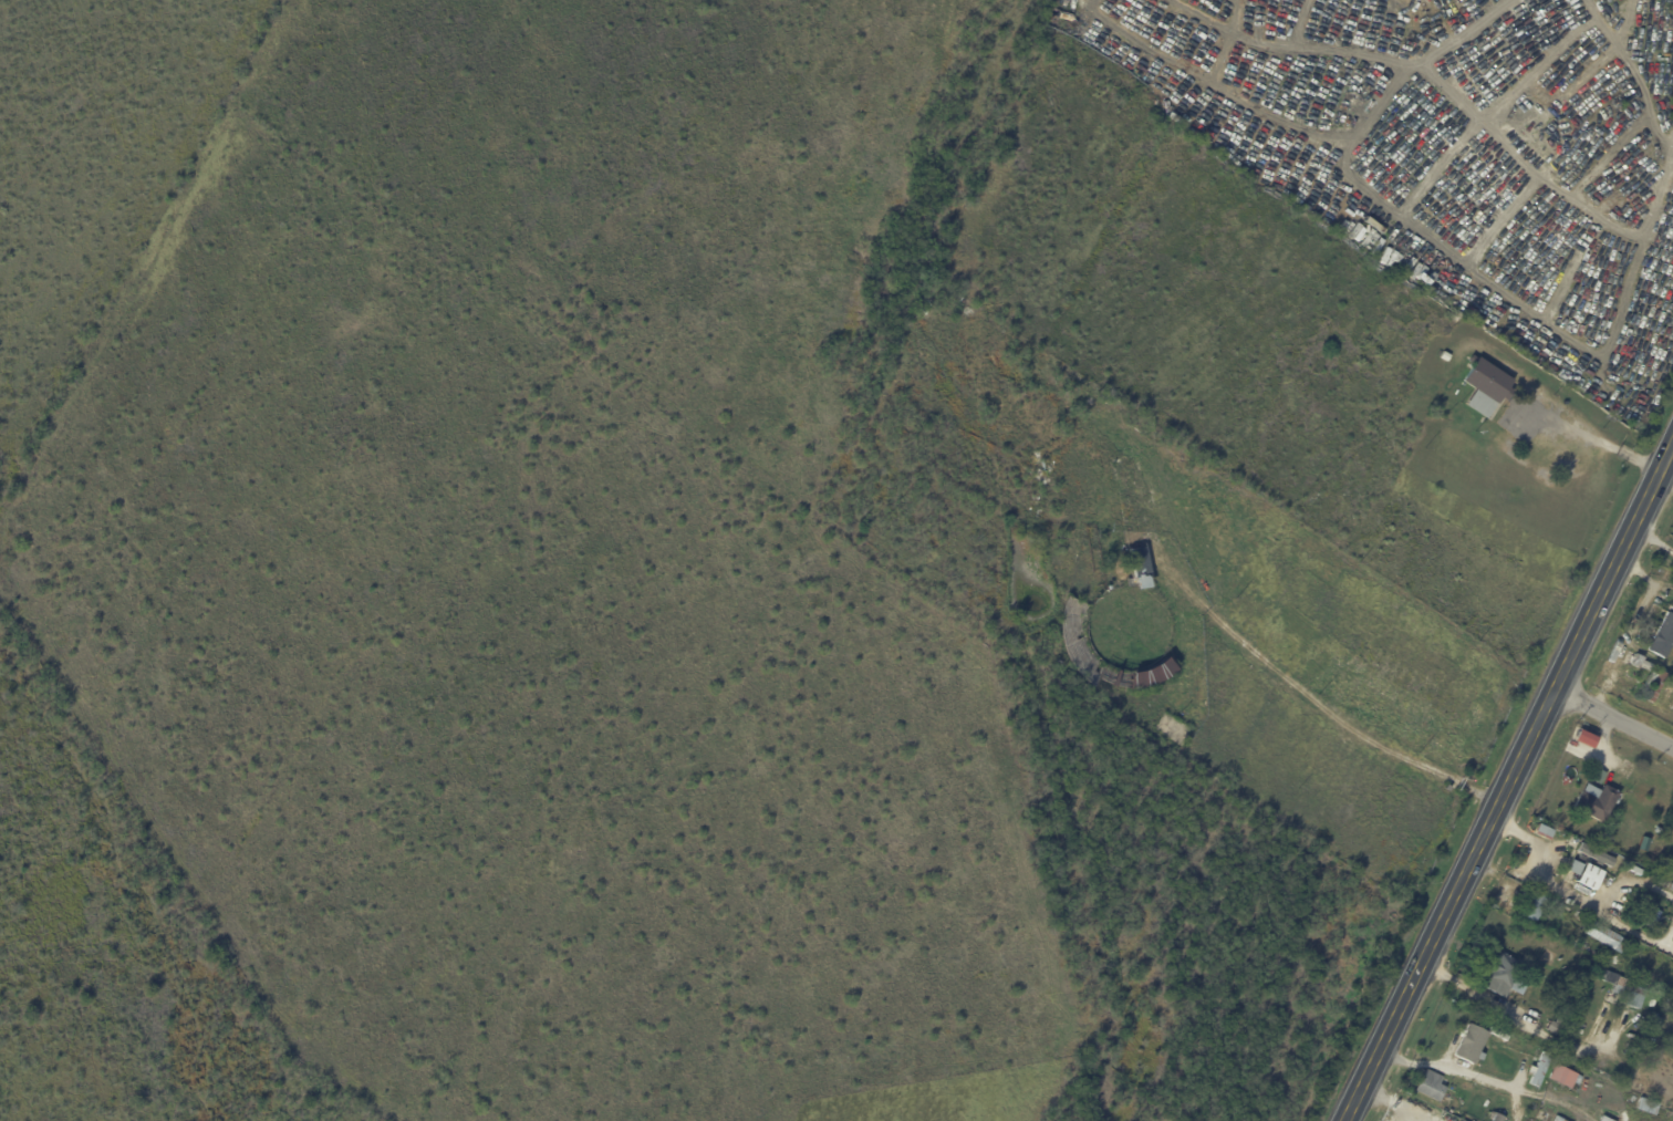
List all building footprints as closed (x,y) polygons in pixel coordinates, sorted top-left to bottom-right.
[(1445,351),(1452,355),(1448,362),(1441,357),(1445,351)] [(1479,355),(1515,380),(1511,385),(1515,388),(1508,399),(1504,396),(1499,404),(1498,403),(1488,418),(1466,404),(1476,388),(1464,381),(1475,363),(1469,360),(1473,354),(1478,357),(1479,355)] [(1151,574),(1135,579),(1129,549),(1144,546),(1151,574)] [(1667,612),(1672,615),(1672,640),(1663,658),(1648,651),(1667,612)] [(1629,666),(1634,654),(1642,657),(1641,661),(1653,666),(1650,672),(1638,666),(1636,670),(1629,666)] [(1661,672),(1666,674),(1652,704),(1645,699),(1660,671),(1661,672)] [(1670,685),(1672,686),(1672,697),(1669,705),(1663,716),(1655,712),(1670,685)] [(1230,688),(1230,697),(1218,697),(1219,687),(1230,688)] [(1606,787),(1618,793),(1615,797),(1620,799),(1617,805),(1612,802),(1601,823),(1572,808),(1584,785),(1587,785),(1596,768),(1606,774),(1597,790),(1598,791),(1602,785),(1606,787)] [(1581,843),(1607,857),(1603,864),(1577,850),(1580,843),(1581,843)] [(1577,865),(1578,866),(1571,876),(1562,872),(1568,861),(1577,865)] [(1643,927),(1639,925),(1644,914),(1653,918),(1648,930),(1643,927)] [(1625,942),(1625,943),(1618,956),(1580,934),(1588,920),(1625,942)] [(1513,980),(1511,984),(1518,987),(1515,994),(1507,990),(1501,1000),(1480,989),(1486,979),(1485,979),(1487,975),(1484,973),(1490,959),(1495,962),(1498,954),(1520,966),(1513,980)] [(1623,988),(1622,988),(1618,997),(1609,993),(1612,986),(1597,979),(1601,968),(1617,976),(1617,977),(1632,984),(1629,992),(1623,988)] [(1634,1009),(1623,1005),(1628,993),(1629,993),(1631,987),(1644,992),(1636,1010),(1634,1009)] [(1557,1036),(1557,1037),(1542,1030),(1547,1021),(1550,1024),(1555,1015),(1557,1015),(1567,995),(1576,999),(1557,1036)] [(1642,1039),(1651,1016),(1662,1020),(1652,1044),(1642,1039)] [(1487,1034),(1478,1052),(1484,1056),(1480,1061),(1475,1058),(1472,1065),(1452,1056),(1468,1024),(1487,1034)] [(1550,1056),(1536,1088),(1527,1083),(1541,1051),(1550,1056)] [(1557,1067),(1582,1078),(1576,1092),(1546,1080),(1552,1065),(1557,1067)] [(1441,1077),(1442,1077),(1437,1084),(1444,1088),(1437,1103),(1413,1091),(1424,1069),(1441,1077)] [(1649,1113),(1634,1106),(1641,1094),(1658,1104),(1652,1115),(1649,1113)]
